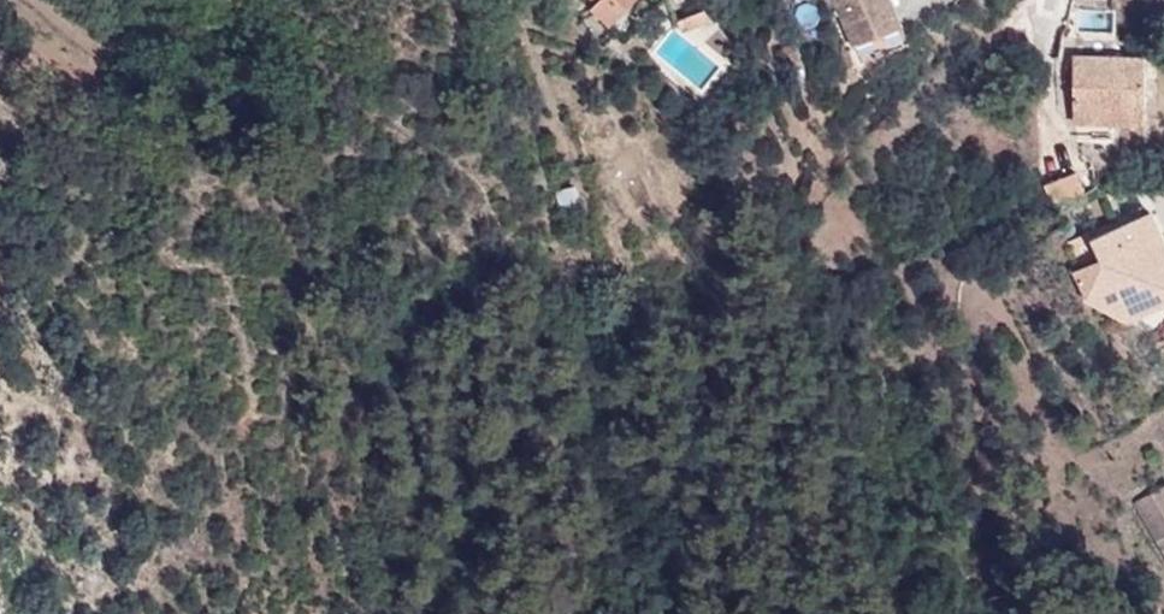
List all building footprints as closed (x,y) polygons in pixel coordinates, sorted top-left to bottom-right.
[(595,2),(592,6),(610,26),(634,0),(593,0),(595,2)] [(885,41),(904,33),(889,0),(836,0),(836,1),(825,5),(828,13),(836,9),(856,54),(885,41)] [(904,33),(885,41),(892,58),(911,49),(904,33)] [(1074,104),(1074,113),(1109,114),(1110,108),(1144,108),(1144,60),(1129,60),(1128,53),(1074,54),(1074,65),(1074,81),(1074,91),(1074,104)] [(1074,81),(1074,65),(1066,65),(1066,81),(1074,81)] [(1109,114),(1074,113),(1074,123),(1145,124),(1144,108),(1110,108),(1109,114)] [(1045,185),(1055,210),(1087,195),(1077,171),(1045,185)] [(585,209),(577,184),(556,190),(563,214),(585,209)] [(1163,332),(1163,331),(1153,324),(1147,311),(1146,292),(1163,282),(1163,269),(1140,215),(1093,238),(1100,258),(1073,270),(1088,300),(1121,320),(1163,332)] [(1163,331),(1163,282),(1146,292),(1147,311),(1153,324),(1163,331)] [(1157,539),(1163,536),(1163,486),(1131,505),(1152,543),(1157,539)]
